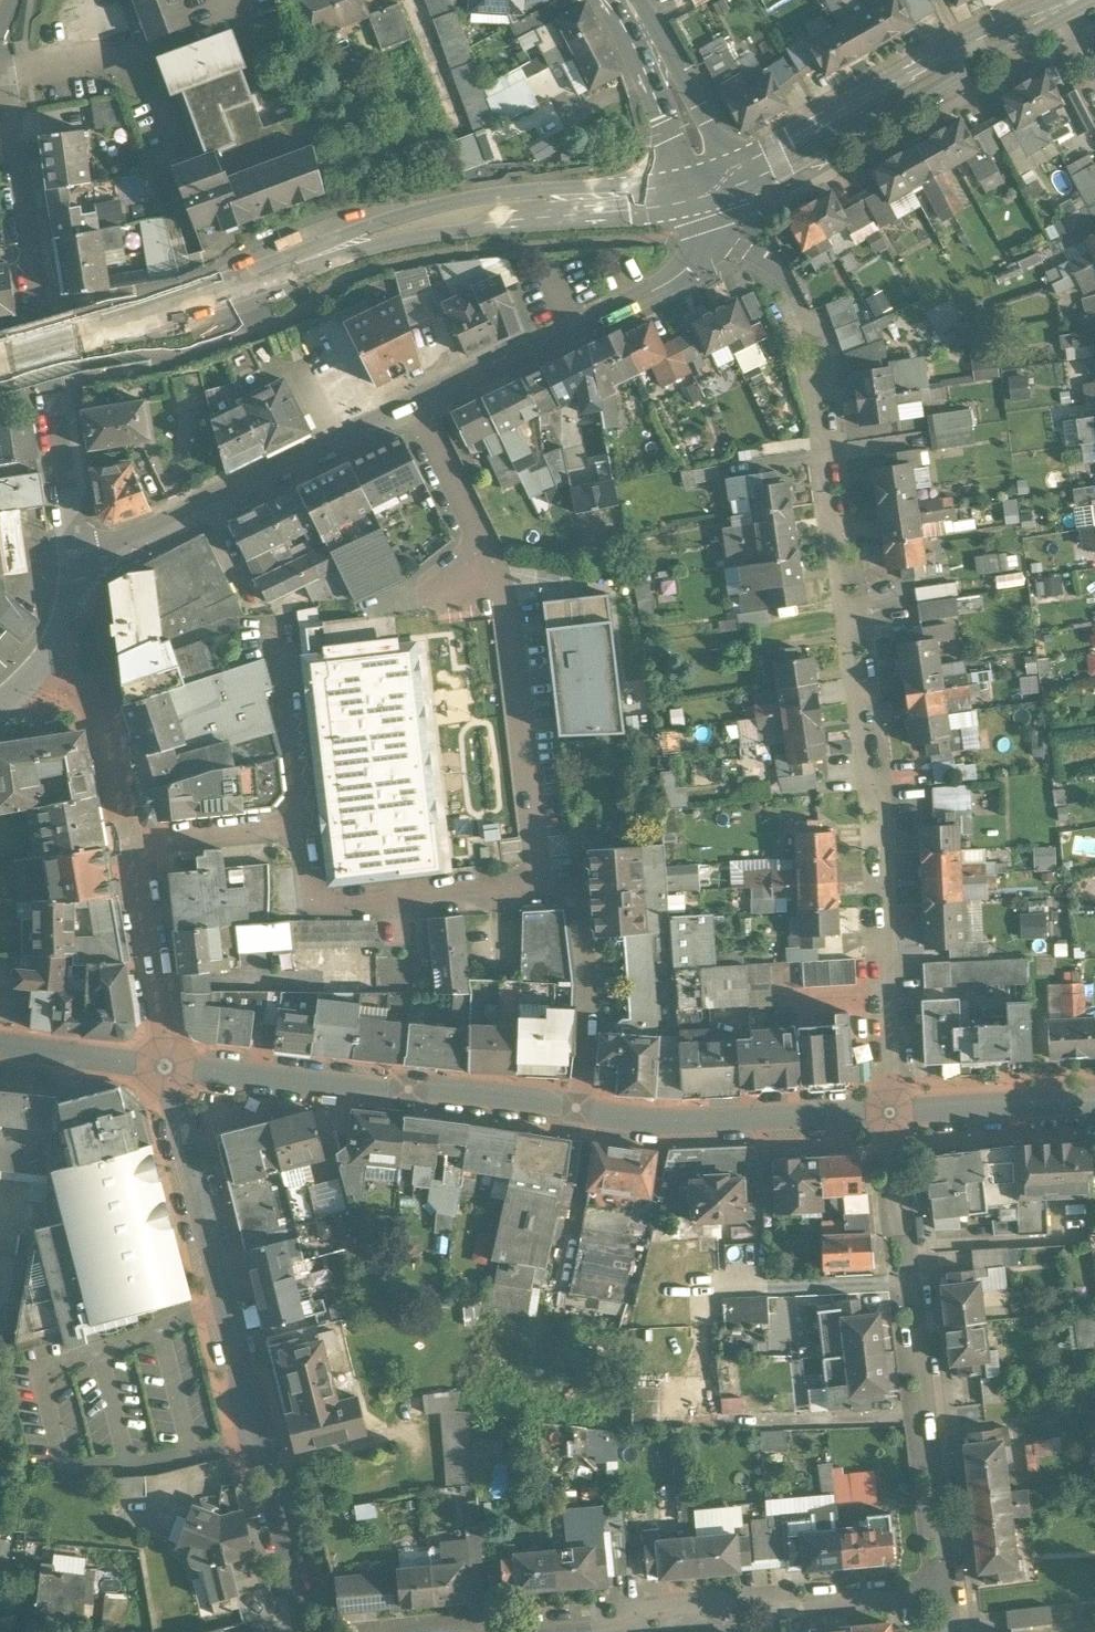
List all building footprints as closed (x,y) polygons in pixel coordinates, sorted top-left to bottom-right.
[(148,41),(189,26),(180,0),(132,0),(148,41)] [(311,39),(369,18),(362,0),(296,0),(311,39)] [(433,20),(455,11),(451,0),(425,0),(433,20)] [(470,11),(515,13),(523,13),(524,0),(470,0),(470,11)] [(695,8),(711,0),(691,0),(695,8)] [(850,19),(839,0),(829,6),(840,25),(850,19)] [(852,0),(840,0),(839,0),(850,19),(860,14),(852,0)] [(872,7),(889,38),(912,26),(905,15),(899,3),(897,0),(884,0),(872,7)] [(899,3),(905,15),(929,2),(928,0),(905,0),(899,3)] [(929,2),(905,15),(912,26),(935,13),(929,2)] [(585,3),(553,20),(560,34),(565,43),(597,26),(585,3)] [(398,5),(369,16),(382,51),(411,40),(398,5)] [(860,14),(850,19),(868,51),(889,38),(872,7),(860,14)] [(536,29),(553,20),(546,8),(519,21),(526,34),(536,29)] [(455,11),(433,20),(452,70),(474,62),(455,11)] [(840,25),(829,32),(847,63),(868,51),(850,19),(840,25)] [(560,34),(553,20),(536,29),(541,39),(543,43),(560,34)] [(597,26),(565,43),(573,58),(577,66),(609,49),(597,26)] [(847,63),(829,32),(806,44),(818,65),(824,76),(847,63)] [(543,43),(538,46),(543,55),(565,43),(560,34),(543,43)] [(229,35),(162,60),(173,91),(180,89),(200,143),(192,160),(171,167),(194,229),(219,220),(223,231),(324,193),(304,113),(263,129),(229,35)] [(543,43),(541,39),(522,49),(529,62),(542,55),(543,55),(538,46),(543,43)] [(543,55),(542,55),(548,65),(558,60),(560,65),(573,58),(565,43),(543,55)] [(609,49),(577,66),(589,89),(620,73),(609,49)] [(727,49),(704,61),(718,89),(741,76),(727,49)] [(812,54),(794,66),(801,78),(818,65),(812,54)] [(529,62),(483,87),(487,99),(527,79),(549,67),(548,65),(542,55),(529,62)] [(577,66),(573,58),(560,65),(577,96),(589,89),(577,66)] [(474,62),(452,70),(475,134),(497,126),(487,99),(483,87),(474,62)] [(785,62),(768,71),(770,75),(774,82),(789,70),(785,62)] [(789,70),(774,82),(780,94),(797,82),(790,70),(789,70)] [(1044,72),(1021,84),(1039,117),(1061,105),(1057,97),(1044,72)] [(770,75),(746,87),(763,119),(787,107),(780,94),(774,82),(770,75)] [(741,76),(718,89),(723,98),(746,87),(741,76)] [(337,77),(302,87),(307,104),(342,94),(337,77)] [(541,107),(527,79),(487,99),(497,126),(541,107)] [(1021,84),(998,97),(1006,112),(1012,124),(1015,129),(1039,117),(1021,84)] [(746,87),(723,98),(740,131),(763,119),(746,87)] [(1073,88),(1057,97),(1061,105),(1067,115),(1076,130),(1092,121),(1073,88)] [(92,102),(95,130),(127,126),(117,99),(92,102)] [(1061,105),(1039,117),(1044,127),(1067,115),(1061,105)] [(1006,112),(989,121),(995,133),(1012,124),(1006,112)] [(1067,115),(1044,127),(1053,143),(1076,130),(1067,115)] [(1039,117),(1015,129),(1013,131),(1027,157),(1053,143),(1044,127),(1039,117)] [(958,120),(936,133),(954,164),(965,158),(976,152),(966,134),(958,120)] [(999,152),(984,124),(971,131),(986,159),(989,157),(999,152)] [(83,130),(39,136),(47,190),(67,187),(90,182),(83,130)] [(986,159),(971,131),(966,134),(976,152),(965,158),(977,181),(996,170),(989,157),(986,159)] [(936,133),(914,145),(932,177),(941,171),(954,164),(936,133)] [(481,136),(451,147),(461,173),(491,162),(481,136)] [(914,145),(892,157),(910,189),(921,183),(932,177),(914,145)] [(461,173),(451,147),(437,153),(446,179),(461,173)] [(892,157),(868,171),(879,191),(886,202),(910,189),(892,157)] [(406,159),(391,164),(396,178),(410,173),(406,159)] [(1071,176),(1077,188),(1094,178),(1094,167),(1094,165),(1071,176)] [(954,194),(941,171),(932,177),(944,199),(954,194)] [(932,177),(921,183),(934,205),(944,199),(932,177)] [(1077,188),(1082,199),(1094,192),(1094,178),(1077,188)] [(47,190),(54,238),(90,232),(99,230),(96,213),(81,216),(77,209),(69,208),(67,187),(47,190)] [(879,191),(863,200),(880,229),(896,220),(886,202),(879,191)] [(830,192),(807,205),(825,237),(848,224),(844,218),(838,207),(830,192)] [(1082,199),(1087,209),(1094,205),(1094,192),(1082,199)] [(954,194),(944,199),(951,211),(952,213),(962,208),(954,194)] [(855,197),(838,207),(844,218),(853,214),(861,208),(855,197)] [(944,199),(934,205),(940,217),(951,211),(944,199)] [(825,237),(807,205),(784,217),(802,250),(825,237)] [(1087,209),(1093,221),(1094,220),(1094,205),(1087,209)] [(861,208),(853,214),(859,225),(868,220),(861,208)] [(120,226),(126,261),(145,257),(140,223),(120,226)] [(116,227),(99,230),(105,264),(126,261),(120,226),(116,227)] [(90,232),(54,238),(63,295),(109,287),(105,264),(99,230),(90,232)] [(1085,239),(1091,252),(1094,261),(1094,234),(1085,239)] [(825,237),(802,250),(808,260),(809,260),(831,248),(825,237)] [(831,248),(809,260),(815,272),(821,269),(820,266),(836,257),(831,248)] [(1067,263),(1072,273),(1094,262),(1094,261),(1091,252),(1067,263)] [(126,261),(105,264),(109,287),(149,281),(145,257),(126,261)] [(480,260),(453,263),(439,265),(453,299),(473,291),(472,289),(489,282),(480,260)] [(1072,273),(1077,283),(1094,275),(1094,262),(1072,273)] [(15,314),(7,263),(0,264),(0,317),(15,314)] [(1067,263),(1059,267),(1064,277),(1072,273),(1067,263)] [(1072,273),(1064,277),(1068,285),(1069,287),(1077,283),(1072,273)] [(489,282),(472,289),(473,291),(474,290),(496,341),(520,331),(511,307),(512,307),(501,277),(489,282)] [(1064,277),(1053,282),(1057,291),(1068,285),(1064,277)] [(868,294),(879,315),(909,300),(898,279),(868,294)] [(434,288),(401,298),(407,320),(408,324),(408,327),(443,315),(434,288)] [(453,299),(443,303),(465,355),(496,341),(474,290),(473,291),(453,299)] [(1086,314),(1094,312),(1094,292),(1079,300),(1086,314)] [(752,293),(741,298),(751,320),(762,314),(752,293)] [(849,296),(825,305),(829,317),(854,309),(849,296)] [(401,298),(344,325),(374,384),(419,362),(408,327),(408,324),(407,320),(401,298)] [(750,332),(735,301),(712,312),(727,343),(750,332)] [(854,309),(829,317),(834,330),(858,321),(854,309)] [(712,312),(689,323),(693,331),(704,354),(727,343),(712,312)] [(858,321),(834,330),(838,342),(863,333),(860,328),(858,321)] [(875,321),(860,328),(863,333),(867,346),(882,340),(875,321)] [(674,341),(661,347),(649,323),(620,337),(637,372),(650,365),(661,387),(690,373),(685,363),(674,341)] [(1092,330),(1071,333),(1073,346),(1094,343),(1092,330)] [(617,331),(595,342),(588,346),(598,399),(612,392),(613,391),(610,385),(637,372),(620,337),(617,331)] [(693,331),(674,341),(685,363),(691,361),(700,356),(704,354),(693,331)] [(750,332),(727,343),(732,354),(755,343),(750,332)] [(863,333),(838,342),(843,354),(844,354),(867,346),(863,333)] [(1071,333),(1060,335),(1062,348),(1073,346),(1071,333)] [(867,346),(844,354),(852,375),(886,369),(882,340),(867,346)] [(755,343),(732,354),(741,372),(764,361),(755,343)] [(588,346),(541,368),(558,403),(565,400),(571,404),(598,399),(588,346)] [(976,354),(976,376),(1000,376),(1000,354),(976,354)] [(700,356),(691,361),(694,367),(703,362),(700,356)] [(923,364),(888,369),(891,395),(927,389),(923,364)] [(541,368),(521,378),(537,413),(558,403),(541,368)] [(886,369),(852,375),(856,400),(891,395),(888,369),(886,369)] [(262,370),(234,383),(237,396),(239,402),(270,386),(262,370)] [(196,372),(172,377),(179,409),(204,403),(196,372)] [(521,378),(480,398),(495,428),(497,433),(537,413),(521,378)] [(270,386),(239,402),(241,406),(264,453),(308,432),(283,380),(270,386)] [(234,383),(203,390),(207,404),(237,396),(234,383)] [(695,383),(675,395),(683,408),(703,397),(695,383)] [(927,389),(891,395),(893,405),(929,400),(927,389)] [(612,392),(598,399),(602,421),(603,428),(618,426),(612,392)] [(891,395),(856,400),(860,426),(895,421),(893,405),(891,395)] [(237,396),(207,404),(211,420),(241,406),(239,402),(237,396)] [(480,398),(451,413),(465,442),(481,434),(490,430),(495,428),(480,398)] [(144,401),(82,412),(88,449),(110,445),(111,447),(151,440),(144,401)] [(241,406),(211,420),(226,472),(264,453),(241,406)] [(968,411),(928,417),(930,432),(959,428),(970,426),(968,411)] [(1075,419),(1079,445),(1094,443),(1094,416),(1075,419)] [(547,462),(564,461),(562,452),(559,439),(559,421),(546,421),(547,462)] [(580,426),(582,434),(585,448),(606,444),(603,428),(602,421),(580,426)] [(0,428),(0,464),(36,458),(31,423),(0,428)] [(959,428),(930,432),(933,450),(962,446),(959,428)] [(487,438),(492,435),(490,430),(481,434),(484,442),(487,438)] [(484,442),(489,451),(491,454),(504,448),(497,433),(492,435),(487,438),(484,442)] [(484,442),(481,434),(465,442),(473,459),(489,451),(484,442)] [(582,434),(559,439),(562,452),(585,448),(582,434)] [(401,437),(348,463),(370,507),(380,502),(423,481),(401,437)] [(533,437),(506,450),(516,471),(544,458),(533,437)] [(618,505),(606,444),(585,448),(562,452),(564,461),(568,479),(578,476),(576,465),(596,461),(600,482),(569,488),(575,514),(618,505)] [(506,450),(504,448),(491,454),(505,485),(519,478),(516,471),(506,450)] [(918,462),(917,450),(907,451),(909,463),(918,462)] [(907,451),(884,455),(885,466),(909,463),(907,451)] [(348,463),(298,488),(316,525),(323,540),(339,532),(336,525),(370,508),(370,507),(348,463)] [(885,466),(871,468),(875,495),(912,489),(909,463),(885,466)] [(130,466),(92,471),(98,515),(112,523),(149,509),(130,466)] [(716,466),(683,472),(686,487),(718,482),(716,466)] [(0,477),(0,483),(4,512),(16,510),(44,506),(38,471),(0,477)] [(770,472),(747,475),(749,487),(771,484),(770,472)] [(747,475),(737,477),(739,489),(749,487),(747,475)] [(771,484),(749,487),(753,514),(789,508),(785,482),(771,484)] [(739,489),(743,515),(753,514),(749,487),(739,489)] [(298,488),(265,504),(283,541),(305,531),(316,525),(298,488)] [(912,489),(875,495),(878,520),(916,514),(914,502),(912,489)] [(949,497),(939,499),(940,511),(951,509),(949,497)] [(939,499),(914,502),(916,514),(940,511),(939,499)] [(385,513),(380,502),(370,507),(370,508),(375,518),(385,513)] [(265,504),(228,522),(246,559),(267,549),(283,541),(265,504)] [(789,508),(753,514),(756,538),(793,533),(792,527),(789,508)] [(951,509),(940,511),(942,520),(952,519),(951,509)] [(2,574),(24,571),(16,510),(4,512),(0,513),(0,574),(2,574)] [(940,511),(916,514),(917,524),(942,520),(940,511)] [(743,515),(732,517),(733,527),(724,528),(726,543),(730,543),(737,541),(756,538),(753,514),(743,515)] [(916,514),(878,520),(882,545),(919,539),(917,524),(916,514)] [(942,520),(917,524),(919,539),(944,535),(942,520)] [(323,540),(316,525),(305,531),(314,550),(326,545),(323,540)] [(381,530),(330,552),(351,596),(354,600),(404,577),(381,530)] [(756,538),(737,541),(741,566),(760,563),(796,558),(793,533),(756,538)] [(204,534),(115,579),(110,583),(110,589),(118,654),(158,636),(162,634),(161,618),(200,598),(205,608),(234,595),(204,534)] [(919,539),(882,545),(885,569),(899,568),(923,564),(919,539)] [(283,541),(267,549),(271,558),(277,568),(293,561),(283,541)] [(730,543),(732,558),(723,560),(724,569),(741,566),(737,541),(730,543)] [(314,550),(308,553),(318,576),(337,567),(330,552),(326,545),(314,550)] [(318,576),(308,553),(293,561),(298,572),(301,571),(302,574),(300,575),(304,583),(318,576)] [(271,558),(250,568),(255,579),(277,568),(271,558)] [(796,558),(760,563),(764,589),(800,583),(796,558)] [(277,568),(255,579),(266,601),(304,583),(300,575),(302,574),(301,571),(298,572),(293,561),(277,568)] [(760,563),(741,566),(747,609),(802,601),(800,583),(764,589),(760,563)] [(932,563),(923,564),(924,576),(934,575),(932,563)] [(923,564),(899,568),(901,579),(924,576),(923,564)] [(318,576),(304,583),(313,602),(351,596),(337,567),(318,576)] [(0,574),(0,616),(12,601),(4,594),(2,574),(0,574)] [(633,583),(639,616),(653,614),(647,580),(633,583)] [(913,589),(916,604),(938,600),(955,598),(953,583),(913,589)] [(557,737),(624,734),(608,594),(542,602),(557,737)] [(200,598),(161,618),(162,634),(158,636),(161,643),(170,639),(226,617),(244,617),(234,595),(205,608),(200,598)] [(905,605),(908,630),(931,626),(942,625),(938,600),(916,604),(905,605)] [(12,601),(0,616),(0,626),(21,643),(39,621),(12,601)] [(766,611),(737,615),(740,630),(768,626),(766,611)] [(320,622),(300,624),(303,658),(324,655),(320,622)] [(931,626),(933,639),(943,637),(942,625),(931,626)] [(931,626),(908,630),(910,642),(933,639),(931,626)] [(158,636),(118,654),(124,703),(124,705),(168,690),(211,676),(215,675),(205,640),(173,650),(170,639),(161,643),(158,636)] [(910,642),(897,644),(900,670),(936,664),(933,639),(910,642)] [(303,658),(329,884),(440,871),(414,645),(324,655),(303,658)] [(796,648),(773,651),(774,662),(797,659),(796,648)] [(773,651),(762,652),(765,674),(776,673),(774,662),(773,651)] [(797,659),(774,662),(776,673),(778,689),(814,684),(811,657),(797,659)] [(215,675),(211,676),(221,704),(262,692),(268,690),(262,660),(215,675)] [(936,664),(900,670),(904,695),(940,690),(938,678),(936,664)] [(975,673),(964,675),(965,685),(977,684),(975,673)] [(964,675),(938,678),(940,690),(965,685),(964,675)] [(211,676),(168,690),(177,718),(221,704),(211,676)] [(814,684),(778,689),(780,702),(783,724),(788,763),(811,760),(824,758),(814,684)] [(977,684),(965,685),(967,696),(978,695),(977,684)] [(965,685),(940,690),(941,700),(967,696),(965,685)] [(124,705),(121,706),(132,738),(126,743),(125,743),(139,791),(163,785),(209,771),(232,767),(226,743),(177,756),(174,748),(186,744),(177,718),(168,690),(124,705)] [(940,690),(904,695),(907,720),(943,714),(941,700),(940,690)] [(221,704),(177,718),(186,744),(174,748),(177,756),(226,743),(272,731),(262,692),(221,704)] [(780,702),(754,706),(757,728),(783,724),(780,702)] [(943,714),(907,720),(910,744),(924,743),(947,739),(945,730),(943,714)] [(956,729),(945,730),(947,739),(957,738),(956,729)] [(272,731),(226,743),(232,767),(248,764),(279,756),(272,731)] [(82,732),(30,740),(45,806),(94,796),(82,732)] [(947,739),(924,743),(925,755),(959,751),(957,738),(947,739)] [(0,744),(0,815),(33,808),(45,806),(30,740),(0,744)] [(209,771),(163,785),(139,791),(142,807),(145,807),(157,817),(158,820),(272,808),(284,794),(279,756),(248,764),(232,767),(209,771)] [(811,760),(788,763),(790,775),(813,772),(811,760)] [(937,778),(966,777),(966,760),(936,760),(937,778)] [(790,775),(788,763),(777,765),(779,777),(790,775)] [(663,806),(690,804),(689,783),(678,784),(677,768),(661,769),(663,806)] [(45,806),(33,808),(37,833),(98,821),(94,796),(45,806)] [(145,807),(142,807),(137,812),(136,819),(136,823),(138,827),(144,829),(148,830),(154,828),(157,826),(158,820),(157,817),(145,807)] [(965,812),(954,813),(955,825),(955,835),(966,835),(965,812)] [(954,813),(931,814),(931,826),(955,825),(954,813)] [(98,821),(37,833),(41,856),(50,855),(103,847),(98,821)] [(818,821),(795,822),(795,834),(818,833),(818,821)] [(795,822),(784,822),(785,835),(795,834),(795,822)] [(931,826),(919,827),(920,853),(956,851),(955,835),(955,825),(931,826)] [(646,844),(587,849),(593,935),(623,933),(649,932),(669,930),(668,917),(662,826),(645,827),(646,844)] [(818,833),(795,834),(796,860),(833,858),(832,832),(818,833)] [(103,847),(50,855),(58,901),(72,901),(112,897),(113,895),(112,894),(111,893),(109,881),(111,878),(109,868),(104,864),(102,851),(103,851),(103,847)] [(198,871),(171,873),(176,931),(219,926),(229,925),(227,903),(226,890),(224,868),(222,850),(203,850),(203,855),(197,856),(198,871)] [(956,851),(920,853),(922,903),(958,901),(958,887),(957,864),(956,851)] [(41,856),(13,860),(21,902),(34,902),(58,901),(50,855),(41,856)] [(833,858),(796,860),(797,874),(797,885),(834,883),(834,871),(833,858)] [(983,863),(957,864),(958,887),(984,885),(983,863)] [(268,864),(224,868),(226,890),(245,888),(246,902),(227,903),(229,925),(235,925),(269,924),(268,864)] [(797,874),(771,875),(771,886),(797,885),(797,874)] [(761,875),(745,876),(746,888),(761,887),(761,875)] [(771,875),(761,875),(761,887),(771,886),(771,875)] [(834,883),(797,885),(798,896),(799,910),(835,908),(834,883)] [(797,885),(771,886),(772,897),(798,896),(797,885)] [(771,886),(761,887),(762,898),(772,897),(771,886)] [(245,888),(226,890),(227,903),(246,902),(245,888)] [(112,897),(72,901),(58,901),(34,902),(34,955),(44,955),(49,955),(64,955),(72,954),(74,963),(90,963),(103,963),(124,964),(112,897)] [(958,901),(922,903),(923,929),(960,927),(958,901)] [(835,908),(799,910),(800,936),(822,934),(837,934),(835,908)] [(559,1015),(559,1020),(573,1021),(574,984),(565,909),(523,912),(521,957),(551,958),(550,999),(549,1015),(559,1015)] [(1049,937),(1049,911),(1022,911),(1022,936),(1049,937)] [(712,914),(668,917),(669,930),(671,969),(715,966),(712,914)] [(462,916),(431,917),(438,995),(454,995),(470,995),(469,989),(467,963),(462,916)] [(269,924),(235,925),(237,946),(238,952),(292,948),(289,921),(269,924)] [(373,921),(289,921),(292,948),(292,949),(374,947),(373,921)] [(229,925),(219,926),(221,948),(237,946),(235,925),(229,925)] [(219,926),(176,931),(183,992),(205,992),(209,992),(208,972),(229,970),(228,957),(222,958),(221,948),(219,926)] [(960,927),(923,929),(924,946),(947,945),(961,944),(960,941),(960,927)] [(669,930),(649,932),(655,1037),(676,1038),(674,1011),(671,969),(669,930)] [(649,932),(623,933),(624,949),(620,954),(625,957),(625,963),(621,967),(625,971),(626,977),(622,981),(626,985),(627,990),(623,994),(627,998),(628,1004),(624,1008),(628,1012),(629,1018),(621,1019),(616,1023),(616,1034),(655,1037),(649,932)] [(822,934),(800,936),(800,948),(818,947),(823,946),(822,934)] [(800,948),(800,936),(789,936),(790,948),(800,948)] [(985,940),(960,941),(961,944),(947,945),(948,958),(985,957),(985,940)] [(819,961),(818,947),(800,948),(790,948),(790,962),(802,961),(819,961)] [(44,955),(34,955),(33,969),(17,968),(15,987),(33,988),(29,1029),(51,1032),(55,990),(62,991),(64,955),(49,955),(44,955)] [(521,957),(521,964),(519,998),(550,999),(551,958),(521,957)] [(819,961),(802,961),(803,991),(855,989),(854,959),(819,961)] [(1026,959),(922,964),(923,989),(1027,985),(1026,959)] [(126,988),(124,964),(103,963),(90,963),(85,1002),(91,1002),(91,992),(104,991),(126,988)] [(492,989),(491,1019),(498,1019),(498,1000),(519,1000),(519,998),(521,964),(467,963),(469,989),(492,989)] [(768,964),(744,965),(745,984),(747,1007),(771,1005),(768,964)] [(715,966),(671,969),(674,1011),(693,1008),(700,1007),(699,990),(724,987),(724,986),(745,984),(744,965),(715,966)] [(126,988),(104,991),(105,1011),(129,1007),(126,988)] [(62,991),(55,990),(51,1032),(82,1035),(85,1002),(78,1001),(78,992),(62,991)] [(104,991),(91,992),(91,1002),(91,1013),(105,1011),(104,991)] [(205,1006),(205,992),(183,992),(186,1026),(201,1041),(212,1042),(217,1008),(205,1006)] [(209,992),(205,992),(205,1006),(217,1008),(219,993),(209,992)] [(267,993),(219,993),(217,1008),(253,1013),(253,1017),(264,1018),(267,993)] [(318,993),(267,993),(264,1018),(263,1024),(277,1026),(274,1049),(311,1053),(318,1000),(318,993)] [(360,994),(318,993),(318,1000),(358,1004),(360,994)] [(379,994),(360,994),(358,1004),(357,1019),(375,1021),(379,994)] [(470,995),(454,995),(452,1022),(455,1022),(455,1030),(469,1032),(469,1026),(470,995)] [(1084,995),(1062,996),(1063,1022),(1085,1021),(1084,995)] [(550,999),(519,998),(519,1000),(519,1019),(559,1020),(559,1015),(549,1015),(550,999)] [(957,999),(920,1001),(924,1066),(960,1064),(958,1028),(957,999)] [(358,1004),(318,1000),(311,1053),(352,1058),(357,1019),(358,1004)] [(519,1000),(498,1000),(498,1019),(491,1019),(491,1027),(518,1027),(519,1019),(519,1000)] [(105,1011),(91,1013),(91,1002),(85,1002),(82,1035),(120,1039),(126,1039),(132,1033),(132,1026),(129,1007),(105,1011)] [(1028,1004),(1006,1005),(1007,1025),(1009,1062),(1031,1061),(1028,1004)] [(253,1013),(217,1008),(212,1042),(249,1046),(253,1017),(253,1013)] [(693,1008),(674,1011),(676,1038),(677,1044),(695,1043),(693,1008)] [(821,1027),(795,1029),(799,1084),(849,1080),(846,1034),(847,1034),(846,1014),(834,1014),(834,1015),(835,1026),(821,1027)] [(820,1016),(821,1027),(835,1026),(834,1015),(820,1016)] [(455,1030),(425,1027),(426,1017),(410,1016),(409,1025),(405,1064),(447,1069),(468,1070),(469,1032),(455,1030)] [(375,1021),(357,1019),(352,1058),(405,1064),(409,1025),(395,1024),(395,1019),(385,1018),(384,1022),(375,1021)] [(559,1020),(519,1019),(518,1027),(516,1072),(565,1074),(566,1053),(567,1053),(569,1053),(570,1052),(571,1050),(572,1049),(573,1021),(559,1020)] [(1047,1023),(1049,1060),(1094,1057),(1094,1021),(1085,1021),(1063,1022),(1047,1023)] [(1007,1025),(958,1028),(960,1064),(1009,1062),(1007,1025)] [(491,1027),(469,1026),(469,1032),(468,1070),(516,1072),(518,1027),(491,1027)] [(795,1029),(751,1032),(751,1040),(736,1041),(738,1087),(799,1084),(795,1029)] [(616,1034),(598,1033),(595,1081),(616,1082),(615,1094),(681,1099),(677,1044),(676,1038),(655,1037),(616,1034)] [(736,1041),(695,1043),(698,1089),(699,1089),(738,1087),(736,1041)] [(695,1043),(677,1044),(681,1099),(700,1098),(699,1089),(698,1089),(695,1043)] [(111,1089),(64,1080),(58,1086),(57,1096),(74,1164),(150,1145),(141,1110),(116,1091),(119,1084),(111,1089)] [(0,1090),(0,1169),(22,1171),(48,1173),(49,1170),(74,1164),(57,1096),(0,1090)] [(309,1113),(266,1124),(278,1171),(298,1166),(321,1160),(309,1113)] [(402,1119),(351,1113),(348,1142),(348,1145),(352,1145),(350,1162),(350,1163),(397,1168),(397,1163),(402,1119)] [(438,1123),(402,1119),(397,1163),(433,1167),(435,1149),(438,1123)] [(468,1125),(441,1124),(438,1123),(435,1149),(437,1150),(446,1151),(441,1186),(459,1189),(462,1169),(468,1125)] [(266,1124),(214,1137),(227,1186),(252,1180),(278,1172),(278,1171),(266,1124)] [(515,1132),(468,1125),(462,1169),(480,1172),(494,1174),(509,1176),(510,1176),(515,1132)] [(569,1141),(515,1132),(510,1176),(509,1176),(507,1183),(490,1260),(498,1262),(533,1268),(544,1269),(556,1215),(562,1187),(564,1179),(569,1141)] [(576,1142),(569,1141),(564,1179),(562,1187),(571,1189),(572,1185),(575,1186),(577,1166),(575,1166),(577,1154),(575,1154),(576,1142)] [(1084,1143),(1071,1144),(1073,1196),(1086,1195),(1084,1143)] [(654,1153),(594,1144),(588,1188),(636,1195),(645,1196),(648,1197),(651,1177),(654,1153)] [(1071,1144),(1013,1147),(1015,1196),(1015,1199),(1045,1198),(1073,1196),(1071,1144)] [(74,1164),(49,1170),(48,1173),(47,1186),(45,1213),(50,1225),(35,1229),(17,1341),(63,1330),(68,1347),(87,1343),(83,1325),(190,1298),(150,1145),(74,1164)] [(1013,1147),(926,1157),(929,1183),(927,1184),(929,1197),(931,1197),(935,1230),(961,1228),(959,1215),(986,1212),(985,1200),(1015,1196),(1013,1147)] [(435,1149),(433,1167),(397,1163),(397,1168),(396,1172),(396,1204),(430,1208),(437,1150),(435,1149)] [(455,1211),(457,1202),(459,1189),(441,1186),(446,1151),(437,1150),(430,1208),(455,1211)] [(749,1151),(671,1156),(665,1179),(664,1183),(670,1185),(670,1186),(685,1185),(685,1183),(703,1182),(703,1178),(724,1176),(724,1181),(743,1179),(745,1201),(740,1201),(742,1220),(763,1219),(763,1215),(761,1161),(753,1161),(749,1151)] [(859,1155),(819,1157),(820,1197),(830,1197),(831,1202),(837,1202),(838,1209),(845,1209),(844,1202),(849,1201),(849,1196),(861,1195),(861,1194),(859,1155)] [(819,1157),(771,1160),(774,1214),(821,1211),(820,1197),(819,1157)] [(771,1160),(761,1161),(763,1215),(768,1214),(774,1214),(771,1160)] [(397,1168),(350,1163),(350,1162),(334,1161),(341,1186),(346,1207),(396,1213),(396,1204),(396,1172),(397,1168)] [(298,1166),(278,1171),(278,1172),(283,1191),(299,1187),(302,1182),(298,1166)] [(480,1172),(462,1169),(459,1189),(457,1202),(475,1205),(480,1172)] [(48,1173),(22,1171),(21,1183),(47,1186),(48,1173)] [(278,1172),(252,1180),(256,1198),(283,1191),(278,1172)] [(509,1176),(494,1174),(493,1181),(507,1183),(509,1176)] [(724,1176),(703,1178),(703,1182),(685,1183),(685,1185),(687,1205),(691,1205),(692,1218),(693,1224),(702,1223),(742,1220),(740,1201),(745,1201),(743,1179),(724,1181),(724,1176)] [(665,1179),(651,1177),(648,1197),(645,1196),(644,1202),(658,1206),(664,1183),(665,1179)] [(252,1180),(227,1186),(241,1240),(279,1230),(292,1226),(283,1191),(256,1198),(252,1180)] [(664,1183),(658,1206),(658,1207),(655,1222),(670,1222),(670,1186),(670,1185),(664,1183)] [(670,1222),(675,1220),(692,1218),(691,1205),(687,1205),(685,1185),(670,1186),(670,1222)] [(299,1187),(283,1191),(292,1226),(301,1261),(323,1256),(356,1248),(346,1207),(341,1186),(302,1196),(299,1187)] [(571,1189),(562,1187),(556,1215),(565,1216),(571,1189)] [(636,1195),(588,1188),(585,1207),(633,1214),(636,1195)] [(861,1195),(849,1196),(849,1201),(844,1202),(845,1209),(845,1220),(846,1236),(870,1235),(867,1193),(861,1194),(861,1195)] [(655,1222),(658,1207),(658,1206),(644,1202),(645,1196),(636,1195),(633,1214),(585,1207),(579,1252),(570,1294),(634,1302),(649,1244),(655,1222)] [(1015,1196),(985,1200),(986,1212),(997,1211),(998,1221),(998,1222),(1016,1220),(1015,1199),(1015,1196)] [(1045,1198),(1015,1199),(1016,1220),(1017,1235),(1047,1233),(1045,1198)] [(845,1220),(821,1222),(821,1238),(846,1236),(845,1220)] [(1016,1220),(998,1222),(998,1221),(992,1222),(993,1236),(1017,1235),(1016,1220)] [(326,1270),(323,1256),(301,1261),(292,1226),(279,1230),(283,1242),(292,1278),(326,1270)] [(279,1230),(241,1240),(244,1253),(283,1242),(279,1230)] [(846,1236),(821,1238),(822,1269),(823,1269),(834,1268),(871,1266),(870,1235),(846,1236)] [(283,1242),(244,1253),(252,1288),(292,1278),(283,1242)] [(1054,1261),(1051,1245),(1037,1248),(1040,1264),(1054,1261)] [(1006,1249),(971,1250),(972,1271),(985,1269),(986,1270),(1007,1268),(1006,1249)] [(14,1274),(15,1262),(0,1260),(0,1272),(14,1274)] [(498,1262),(490,1260),(486,1276),(495,1277),(498,1262)] [(533,1268),(498,1262),(495,1277),(494,1283),(530,1288),(531,1282),(533,1268)] [(544,1269),(533,1268),(531,1282),(538,1284),(541,1284),(544,1269)] [(834,1268),(823,1269),(824,1277),(834,1277),(834,1268)] [(985,1269),(972,1271),(973,1278),(986,1277),(986,1270),(985,1269)] [(334,1299),(326,1270),(292,1278),(296,1291),(308,1288),(312,1305),(322,1302),(334,1299)] [(972,1271),(946,1274),(947,1286),(974,1283),(973,1278),(972,1271)] [(9,1302),(14,1274),(0,1272),(0,1300),(9,1302)] [(530,1288),(494,1283),(495,1277),(486,1276),(482,1293),(485,1294),(483,1308),(532,1315),(538,1284),(531,1282),(530,1288)] [(292,1278),(252,1288),(263,1327),(325,1312),(322,1302),(312,1305),(308,1288),(296,1291),(292,1278)] [(947,1286),(941,1287),(946,1326),(982,1321),(978,1283),(947,1286)] [(766,1298),(721,1300),(722,1326),(767,1324),(766,1298)] [(871,1306),(859,1308),(857,1299),(837,1301),(838,1308),(841,1308),(842,1318),(840,1318),(845,1358),(881,1353),(882,1353),(879,1325),(878,1312),(872,1313),(871,1306)] [(0,1300),(0,1360),(9,1302),(0,1300)] [(480,1306),(462,1307),(464,1325),(474,1325),(480,1306)] [(1008,1306),(998,1307),(999,1320),(1009,1319),(1008,1306)] [(838,1308),(816,1311),(821,1358),(845,1358),(840,1318),(842,1318),(841,1308),(838,1308)] [(1078,1313),(1079,1345),(1094,1344),(1094,1312),(1078,1313)] [(982,1321),(946,1326),(950,1365),(957,1364),(983,1361),(987,1361),(986,1354),(982,1321)] [(303,1332),(268,1341),(285,1410),(294,1450),(365,1433),(356,1397),(334,1403),(335,1404),(292,1415),(276,1354),(307,1346),(303,1332)] [(330,1332),(316,1336),(318,1343),(319,1343),(322,1355),(335,1351),(330,1332)] [(307,1346),(276,1354),(292,1415),(335,1404),(334,1403),(322,1355),(319,1343),(318,1343),(307,1346)] [(881,1353),(845,1358),(848,1385),(850,1396),(881,1392),(887,1391),(885,1380),(881,1353)] [(999,1353),(986,1354),(987,1361),(983,1361),(983,1366),(996,1364),(997,1372),(984,1373),(973,1375),(977,1405),(1005,1402),(999,1353)] [(845,1358),(821,1358),(825,1388),(848,1385),(845,1358)] [(720,1360),(721,1386),(731,1386),(731,1372),(741,1371),(740,1359),(720,1360)] [(983,1361),(957,1364),(958,1376),(973,1375),(984,1373),(983,1366),(983,1361)] [(996,1364),(983,1366),(984,1373),(997,1372),(996,1364)] [(742,1386),(731,1386),(721,1386),(718,1385),(721,1414),(741,1414),(742,1386)] [(848,1385),(825,1388),(827,1410),(849,1408),(849,1409),(852,1409),(852,1412),(870,1410),(869,1400),(882,1399),(881,1392),(850,1396),(848,1385)] [(661,1428),(661,1387),(637,1387),(637,1428),(661,1428)] [(457,1396),(435,1390),(431,1404),(446,1408),(454,1410),(457,1396)] [(1086,1395),(1088,1408),(1094,1408),(1094,1394),(1086,1395)] [(454,1410),(446,1408),(453,1486),(474,1483),(469,1412),(454,1410)] [(620,1459),(618,1425),(578,1426),(578,1451),(598,1451),(598,1460),(620,1459)] [(1006,1429),(994,1430),(995,1437),(1007,1436),(1006,1429)] [(994,1430),(967,1433),(968,1445),(996,1442),(995,1437),(994,1430)] [(968,1445),(964,1446),(968,1476),(1004,1472),(1001,1441),(996,1442),(968,1445)] [(1034,1445),(1024,1446),(1026,1459),(1036,1458),(1034,1445)] [(1036,1458),(1026,1459),(1028,1472),(1038,1471),(1036,1458)] [(830,1466),(817,1467),(819,1479),(832,1477),(830,1466)] [(1004,1472),(968,1476),(968,1477),(969,1477),(972,1509),(1008,1504),(1007,1493),(1004,1472)] [(832,1477),(835,1506),(854,1503),(851,1475),(832,1477)] [(144,1477),(107,1479),(108,1498),(146,1496),(144,1477)] [(1027,1490),(1007,1493),(1008,1504),(1028,1502),(1027,1494),(1027,1490)] [(1041,1493),(1027,1494),(1028,1502),(1042,1500),(1041,1493)] [(705,1498),(692,1499),(694,1520),(707,1519),(705,1498)] [(1042,1500),(1028,1502),(1030,1515),(1043,1514),(1042,1500)] [(213,1507),(201,1502),(198,1509),(211,1513),(213,1507)] [(1028,1502),(1008,1504),(1010,1517),(1030,1515),(1028,1502)] [(557,1523),(560,1550),(591,1547),(590,1537),(587,1504),(556,1507),(556,1513),(557,1523)] [(1008,1504),(972,1509),(976,1541),(975,1541),(975,1542),(1012,1537),(1010,1517),(1008,1504)] [(198,1509),(192,1506),(176,1547),(189,1552),(188,1556),(189,1560),(191,1564),(195,1566),(198,1567),(202,1567),(211,1601),(236,1594),(233,1578),(228,1560),(245,1556),(251,1555),(241,1512),(220,1517),(211,1513),(198,1509)] [(835,1506),(808,1512),(809,1518),(798,1519),(799,1533),(838,1530),(835,1506)] [(556,1513),(548,1514),(548,1523),(557,1523),(556,1513)] [(548,1514),(535,1515),(536,1525),(548,1523),(548,1514)] [(764,1515),(765,1523),(768,1562),(785,1561),(781,1514),(764,1515)] [(868,1517),(869,1527),(877,1526),(878,1529),(882,1529),(881,1516),(868,1517)] [(889,1516),(881,1516),(882,1529),(890,1528),(889,1516)] [(798,1519),(785,1521),(787,1538),(799,1537),(799,1533),(798,1519)] [(751,1524),(754,1571),(769,1570),(768,1562),(765,1523),(751,1524)] [(745,1524),(738,1524),(739,1537),(746,1537),(745,1524)] [(869,1527),(838,1530),(842,1566),(880,1563),(880,1556),(878,1529),(877,1526),(869,1527)] [(478,1527),(465,1528),(468,1563),(481,1562),(478,1527)] [(882,1529),(878,1529),(880,1556),(892,1555),(890,1528),(882,1529)] [(838,1530),(799,1533),(799,1537),(802,1563),(802,1570),(842,1566),(838,1530)] [(657,1531),(642,1532),(643,1546),(655,1545),(655,1541),(658,1541),(657,1531)] [(622,1534),(603,1536),(604,1550),(606,1576),(625,1574),(622,1534)] [(734,1534),(695,1538),(698,1574),(738,1571),(737,1564),(735,1538),(734,1534)] [(603,1536),(590,1537),(591,1547),(592,1547),(593,1551),(604,1550),(603,1536)] [(739,1537),(735,1538),(737,1564),(749,1563),(746,1537),(739,1537)] [(799,1537),(787,1538),(790,1564),(802,1563),(799,1537)] [(1012,1537),(975,1542),(979,1573),(983,1572),(1010,1569),(1016,1568),(1012,1537)] [(658,1541),(655,1541),(655,1545),(658,1571),(658,1578),(698,1574),(695,1538),(658,1541)] [(507,1544),(499,1545),(500,1558),(508,1558),(507,1544)] [(655,1545),(643,1546),(646,1572),(658,1571),(655,1545)] [(459,1547),(444,1548),(445,1564),(461,1563),(459,1547)] [(560,1550),(552,1551),(555,1587),(595,1584),(595,1577),(593,1551),(592,1547),(591,1547),(560,1550)] [(604,1550),(593,1551),(595,1577),(606,1576),(604,1550)] [(552,1551),(513,1554),(515,1584),(516,1591),(555,1587),(552,1551)] [(245,1556),(228,1560),(233,1578),(249,1574),(245,1556)] [(508,1558),(500,1558),(503,1585),(515,1584),(513,1557),(508,1558)] [(84,1576),(52,1572),(52,1564),(42,1563),(38,1606),(83,1611),(84,1604),(91,1605),(94,1570),(85,1568),(84,1576)] [(445,1564),(430,1566),(433,1603),(469,1599),(468,1579),(462,1580),(461,1563),(445,1564)] [(430,1566),(399,1569),(399,1575),(402,1604),(402,1605),(433,1603),(430,1566)] [(1010,1569),(983,1572),(985,1584),(1012,1581),(1011,1573),(1010,1569)] [(1023,1579),(1023,1572),(1011,1573),(1012,1581),(1023,1579)] [(399,1575),(374,1578),(377,1606),(402,1604),(399,1575)] [(374,1578),(343,1581),(346,1609),(377,1606),(374,1578)] [(236,1594),(211,1601),(214,1611),(239,1606),(236,1594)] [(1047,1607),(1002,1611),(1004,1631),(1049,1626),(1047,1607)]
